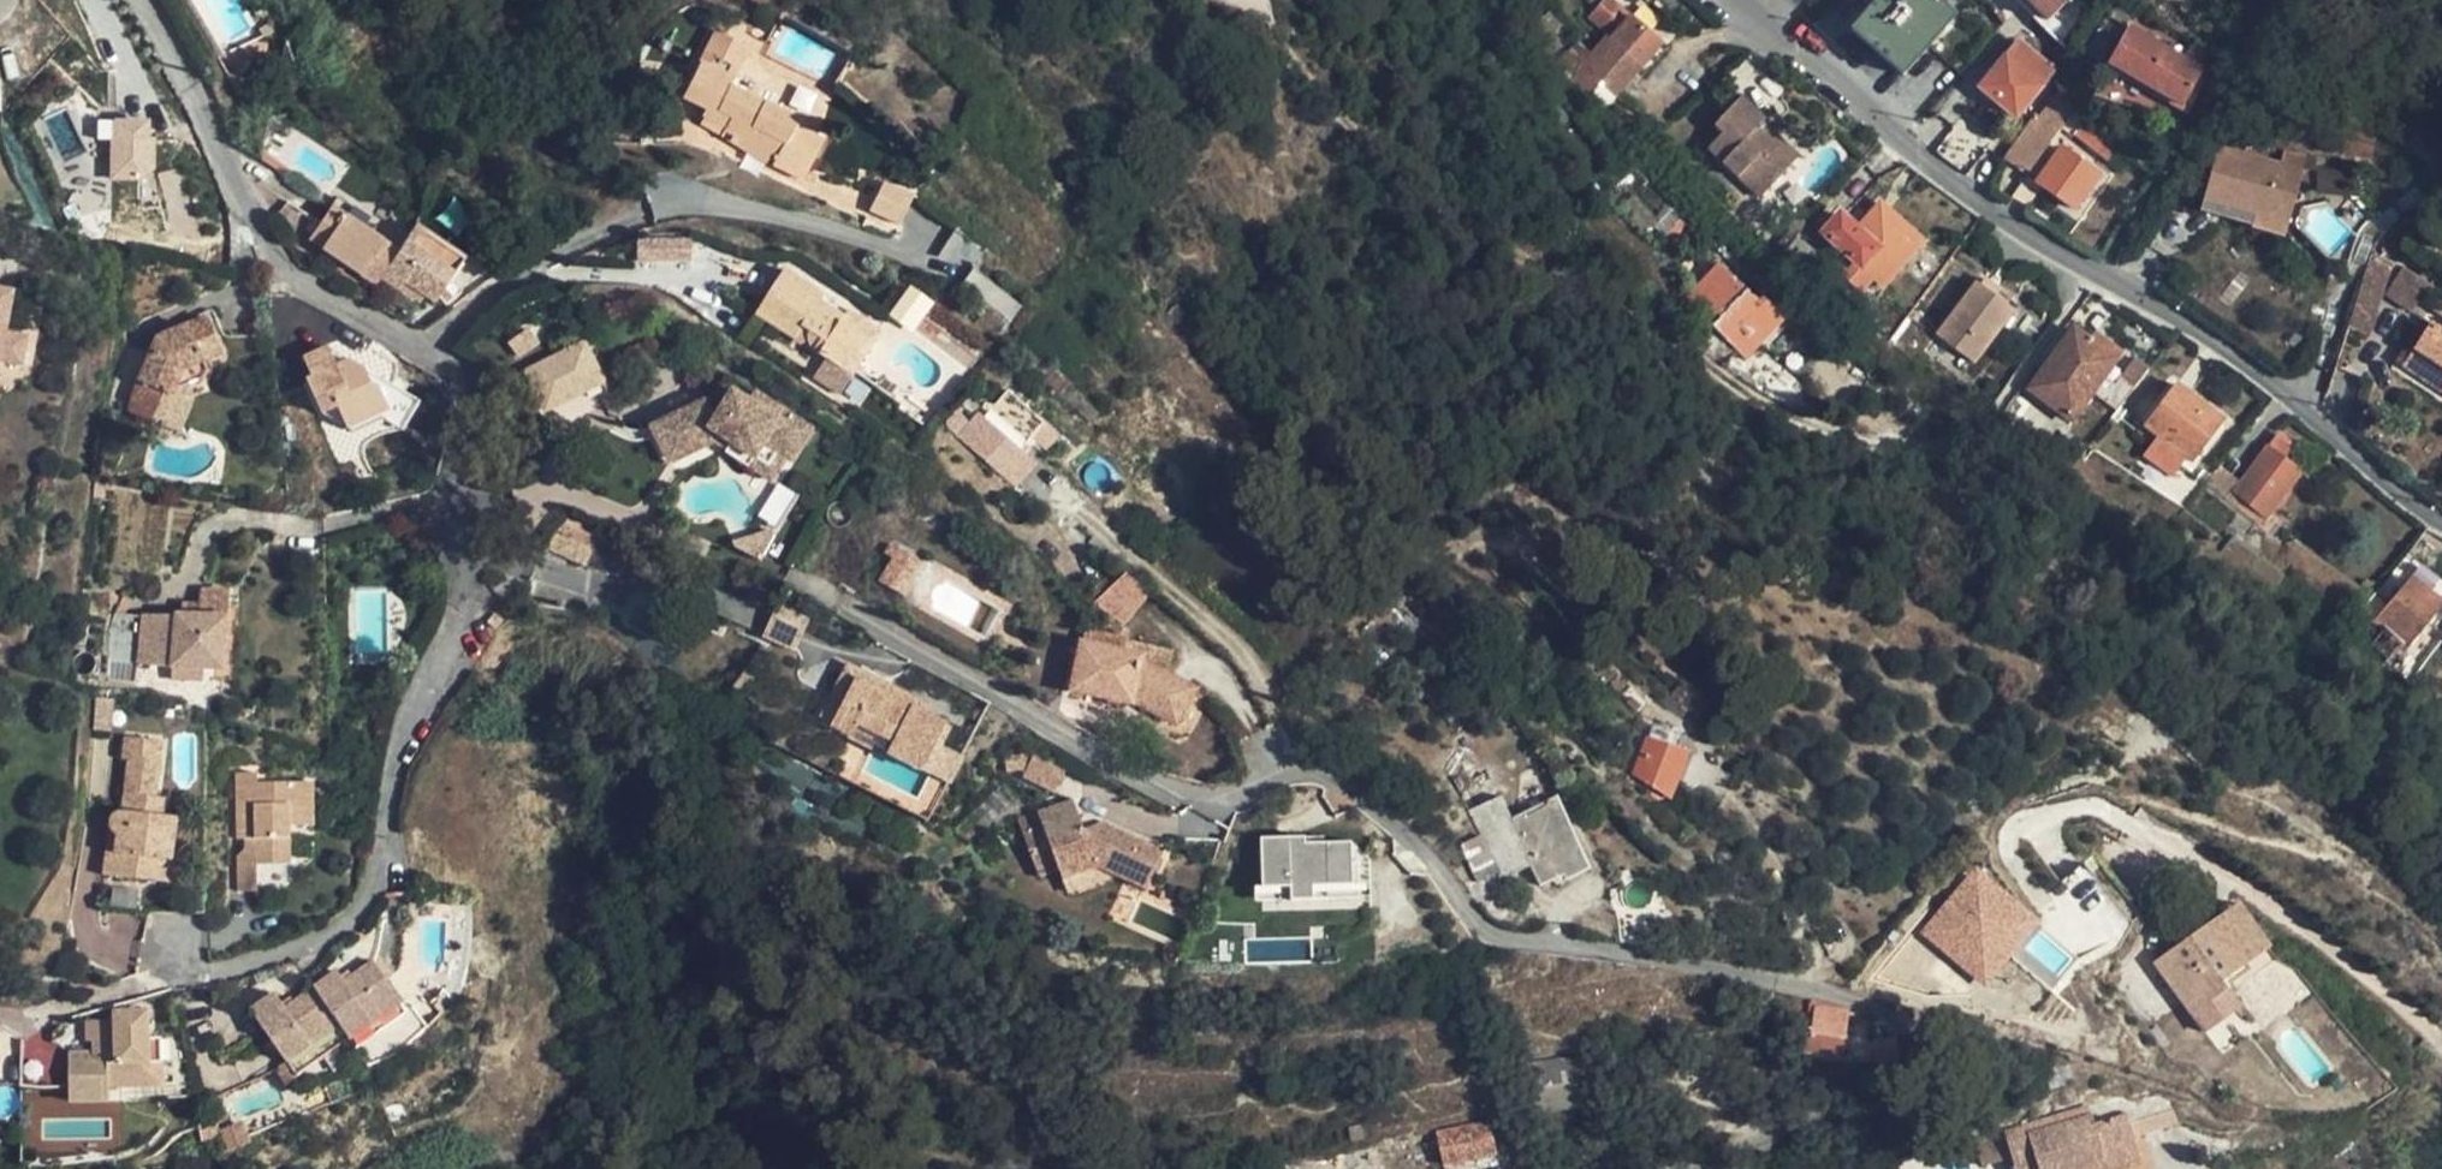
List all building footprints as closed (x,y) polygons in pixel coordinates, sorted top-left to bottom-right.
[(1608,0),(1587,0),(1586,1),(1597,12),(1608,0)] [(1619,97),(1641,75),(1667,46),(1638,21),(1616,0),(1597,21),(1619,41),(1611,49),(1605,56),(1600,61),(1591,72),(1619,97)] [(1941,24),(1946,27),(1956,16),(1937,0),(1878,0),(1852,31),(1904,75),(1917,63),(1912,56),(1941,24)] [(2052,20),(2067,0),(2027,0),(2052,20)] [(715,131),(779,168),(787,158),(795,162),(811,129),(714,81),(732,46),(698,28),(665,93),(694,109),(692,113),(717,126),(715,131)] [(2183,107),(2204,69),(2127,31),(2108,69),(2183,107)] [(1998,71),(2018,46),(2012,40),(1992,64),(1998,71)] [(2049,81),(2053,75),(2018,46),(1998,71),(1980,93),(2018,121),(2040,92),(2049,81)] [(1585,68),(1591,72),(1600,61),(1596,57),(1585,68)] [(2058,98),(2049,81),(2040,92),(2049,108),(2058,98)] [(1813,150),(1752,95),(1726,124),(1730,129),(1712,148),(1770,199),(1813,150)] [(2074,114),(2058,98),(2049,108),(2038,123),(2057,137),(2061,133),(2074,114)] [(152,134),(152,119),(115,118),(114,178),(143,179),(156,168),(157,134),(152,134)] [(2052,145),(2057,137),(2038,123),(2035,121),(2007,160),(2029,175),(2052,145)] [(2110,156),(2116,147),(2083,121),(2072,134),(2107,159),(2110,156)] [(2375,160),(2379,139),(2356,133),(2348,132),(2344,153),(2375,160)] [(2068,138),(2061,133),(2057,137),(2052,145),(2059,150),(2068,138)] [(2125,166),(2131,158),(2116,147),(2110,156),(2125,166)] [(2275,164),(2220,148),(2204,202),(2234,210),(2234,209),(2249,211),(2275,164)] [(2073,211),(2097,177),(2061,152),(2038,186),(2073,211)] [(787,158),(779,168),(788,173),(795,162),(787,158)] [(2287,225),(2288,221),(2302,171),(2275,164),(2249,211),(2256,211),(2256,216),(2287,225)] [(2142,182),(2150,173),(2142,166),(2135,177),(2142,182)] [(883,180),(872,210),(903,221),(914,191),(883,180)] [(2202,210),(2243,220),(2249,211),(2234,209),(2234,210),(2204,202),(2202,210)] [(1695,230),(1670,204),(1649,225),(1674,249),(1695,230)] [(1884,205),(1861,233),(1871,241),(1894,214),(1884,205)] [(438,300),(464,257),(411,225),(394,252),(328,208),(309,237),(320,244),(317,250),(374,287),(379,278),(397,290),(405,279),(438,300)] [(2253,227),(2285,234),(2287,225),(2256,216),(2256,211),(2249,211),(2243,220),(2253,223),(2253,227)] [(1926,241),(1894,214),(1871,241),(1861,233),(1845,219),(1828,236),(1851,256),(1840,267),(1866,291),(1877,278),(1888,287),(1926,241)] [(693,260),(692,237),(638,237),(639,261),(693,260)] [(2364,275),(2355,304),(2371,309),(2388,257),(2373,249),(2368,266),(2364,275)] [(829,290),(833,284),(791,252),(758,295),(797,326),(806,315),(812,319),(814,338),(854,369),(883,332),(829,290)] [(2400,305),(2419,276),(2399,263),(2380,292),(2400,305)] [(1750,362),(1789,324),(1768,302),(1762,306),(1724,268),(1699,292),(1726,319),(1717,329),(1750,362)] [(1987,288),(2012,307),(2017,300),(1992,282),(1987,288)] [(887,326),(833,284),(829,290),(883,332),(887,326)] [(2020,312),(2012,307),(1987,288),(1981,285),(1943,339),(1980,365),(2020,312)] [(8,291),(2,323),(15,325),(21,293),(8,291)] [(2371,309),(2355,304),(2346,330),(2362,337),(2371,309)] [(226,352),(216,323),(161,342),(136,404),(131,425),(180,444),(186,411),(182,404),(203,392),(220,377),(211,368),(226,352)] [(2411,354),(2433,367),(2425,382),(2441,392),(2441,331),(2430,324),(2411,354)] [(17,363),(22,338),(0,333),(0,360),(17,363)] [(2079,334),(2074,340),(2039,393),(2080,420),(2097,395),(2120,363),(2079,334)] [(548,423),(614,393),(588,337),(522,368),(548,423)] [(336,371),(346,363),(327,352),(324,354),(336,371)] [(418,400),(346,363),(336,371),(324,354),(306,368),(317,384),(310,391),(332,421),(344,413),(358,432),(382,415),(404,427),(418,400)] [(2433,367),(2411,354),(2403,367),(2425,382),(2433,367)] [(673,451),(722,426),(715,414),(721,412),(734,421),(747,428),(769,442),(775,433),(799,448),(810,432),(820,416),(767,383),(760,391),(741,378),(724,401),(715,386),(656,419),(673,451)] [(1039,458),(1061,432),(1009,387),(987,413),(1039,458)] [(2229,424),(2179,387),(2149,428),(2198,464),(2229,424)] [(1020,443),(980,411),(973,419),(961,433),(1000,468),(1020,443)] [(715,414),(722,426),(734,421),(721,412),(715,414)] [(769,442),(747,428),(743,434),(765,448),(769,442)] [(2280,438),(2244,487),(2234,501),(2274,530),(2281,522),(2270,515),(2303,472),(2287,461),(2296,448),(2280,438)] [(2234,501),(2244,487),(2237,482),(2226,496),(2234,501)] [(556,504),(538,535),(577,555),(593,523),(556,504)] [(896,545),(877,579),(905,595),(924,560),(896,545)] [(1098,600),(1123,624),(1153,593),(1128,570),(1098,600)] [(2388,632),(2406,647),(2414,652),(2441,618),(2441,605),(2415,582),(2380,625),(2388,632)] [(195,613),(225,614),(225,590),(195,589),(195,613)] [(798,642),(810,622),(779,604),(768,623),(798,642)] [(225,666),(225,614),(195,613),(141,613),(141,666),(225,666)] [(234,614),(225,614),(225,666),(234,667),(234,614)] [(1087,642),(1128,651),(1131,637),(1090,629),(1087,642)] [(2406,647),(2388,632),(2375,648),(2368,644),(2362,650),(2386,669),(2406,647)] [(1147,655),(1128,651),(1087,642),(1076,689),(1135,701),(1138,694),(1171,713),(1187,721),(1206,688),(1147,657),(1147,655)] [(935,704),(925,698),(920,706),(891,689),(895,681),(854,656),(829,697),(852,711),(846,724),(870,738),(876,727),(913,749),(907,760),(921,768),(931,752),(948,724),(930,713),(935,704)] [(920,706),(925,698),(895,681),(891,689),(920,706)] [(1665,797),(1684,752),(1673,746),(1678,734),(1654,724),(1631,776),(1665,797)] [(173,885),(177,856),(163,854),(168,813),(169,794),(156,792),(161,755),(151,753),(154,730),(126,727),(123,751),(127,752),(121,804),(116,806),(115,814),(116,821),(122,828),(120,849),(110,849),(107,874),(116,875),(116,878),(111,912),(124,915),(141,916),(146,883),(173,885)] [(876,727),(870,738),(907,760),(913,749),(876,727)] [(151,753),(161,755),(164,731),(154,730),(151,753)] [(1025,773),(1036,751),(1007,737),(995,756),(1025,773)] [(261,828),(260,850),(261,857),(296,857),(295,819),(320,819),(319,774),(262,776),(263,767),(239,768),(240,828),(261,828)] [(1138,830),(1074,806),(1050,810),(1043,779),(1008,785),(987,788),(998,847),(1019,845),(1021,855),(1068,847),(1123,869),(1138,830)] [(1586,870),(1555,799),(1554,799),(1508,820),(1536,887),(1560,876),(1563,880),(1586,870)] [(163,854),(177,856),(182,815),(168,813),(163,854)] [(1368,877),(1353,878),(1352,836),(1261,838),(1262,908),(1369,906),(1368,877)] [(1490,863),(1477,840),(1462,848),(1474,871),(1490,863)] [(261,857),(260,850),(240,852),(238,883),(261,883),(261,857)] [(1975,863),(1919,930),(1988,987),(2044,920),(1975,863)] [(2233,915),(2193,948),(2202,957),(2192,966),(2183,956),(2153,981),(2197,1032),(2234,1002),(2224,989),(2266,954),(2233,915)] [(2202,957),(2193,948),(2183,956),(2192,966),(2202,957)] [(371,951),(348,968),(354,975),(346,981),(335,967),(283,1006),(273,992),(252,1009),(290,1058),(341,1019),(350,1032),(403,992),(371,951)] [(354,975),(348,968),(344,961),(335,967),(346,981),(354,975)] [(2234,1002),(2197,1032),(2208,1046),(2245,1015),(2234,1002)] [(136,1061),(134,1003),(94,1004),(95,1014),(68,1014),(68,1043),(56,1044),(57,1088),(97,1089),(96,1061),(136,1061)] [(1820,1006),(1811,1004),(1810,1012),(1813,1012),(1820,1012),(1820,1006)] [(1847,1014),(1820,1012),(1813,1012),(1812,1035),(1846,1036),(1847,1014)] [(341,1019),(290,1058),(300,1072),(350,1032),(341,1019)] [(1874,1037),(1873,1062),(1898,1063),(1900,1038),(1874,1037)] [(1588,1104),(1580,1061),(1527,1070),(1535,1115),(1588,1104)] [(1989,1118),(1994,1143),(2000,1168),(2008,1168),(2018,1167),(2067,1157),(2070,1168),(2086,1168),(2120,1161),(2114,1134),(2156,1125),(2153,1110),(2111,1119),(2110,1112),(2077,1119),(2073,1100),(1989,1118)] [(1994,1143),(1989,1118),(1961,1124),(1966,1149),(1994,1143)] [(1475,1130),(1477,1138),(1491,1136),(1488,1122),(1475,1124),(1475,1130)] [(1480,1154),(1477,1138),(1475,1130),(1446,1135),(1449,1159),(1480,1154)] [(2018,1167),(2018,1168),(2070,1168),(2067,1157),(2018,1167)]
